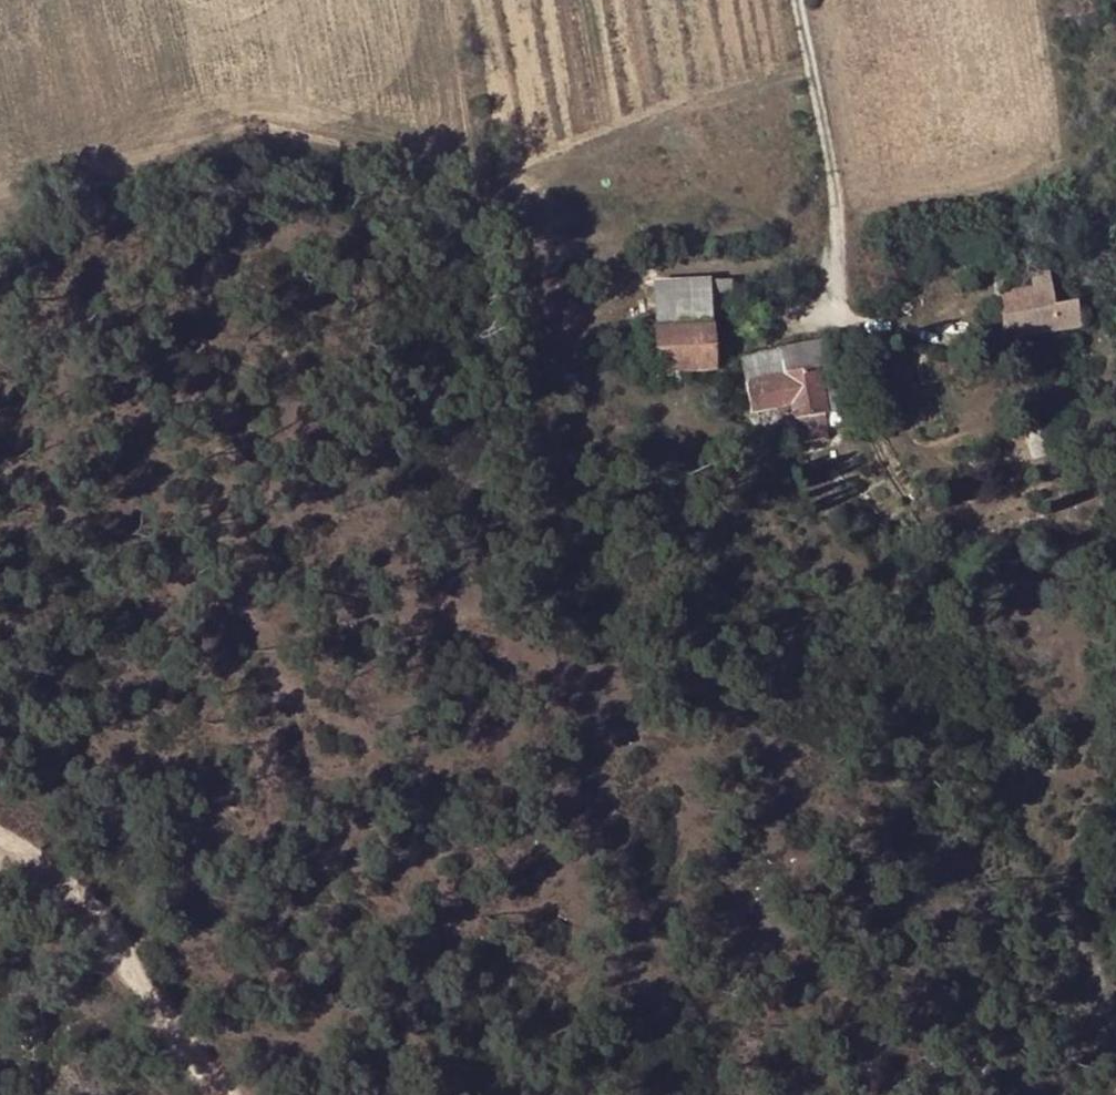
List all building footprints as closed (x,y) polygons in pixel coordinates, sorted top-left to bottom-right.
[(1058,338),(1053,306),(1038,310),(993,316),(1003,367),(1080,359),(1078,334),(1058,338)] [(700,308),(652,307),(655,383),(703,382),(700,308)] [(772,377),(775,395),(785,444),(822,439),(816,400),(833,396),(827,367),(772,377)]
